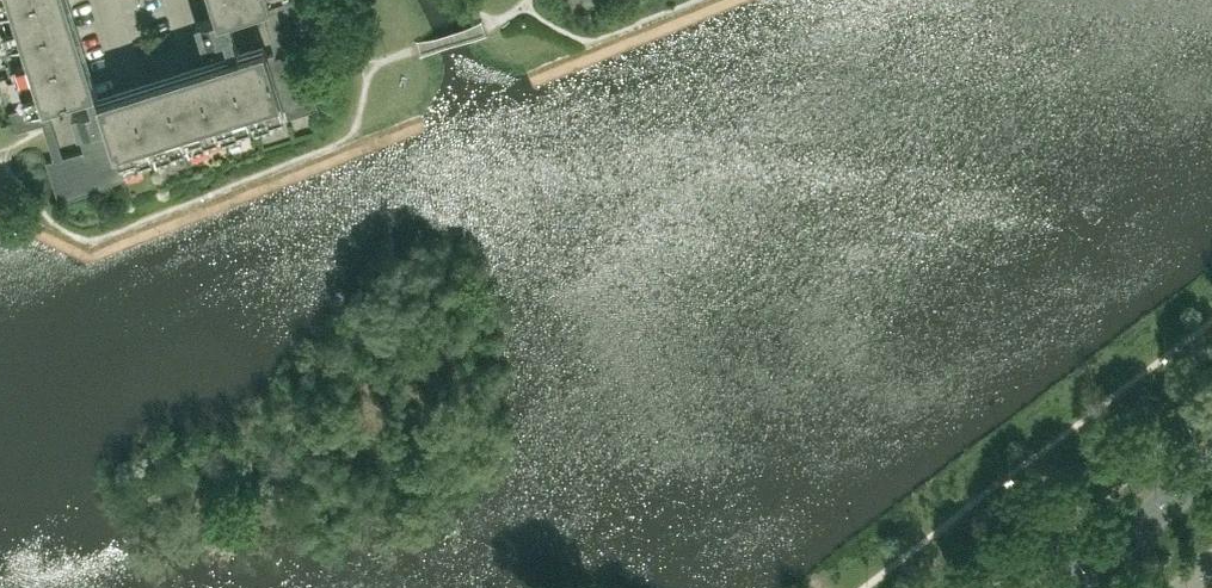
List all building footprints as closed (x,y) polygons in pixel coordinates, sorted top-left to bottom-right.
[(20,107),(10,110),(13,122),(16,131),(51,121),(45,102),(86,89),(58,0),(0,0),(0,42),(20,107)] [(214,16),(217,15),(217,16),(259,3),(265,22),(308,8),(305,0),(209,0),(214,16)] [(573,10),(604,0),(570,0),(573,10)] [(195,24),(201,42),(223,35),(217,16),(217,15),(214,16),(194,22),(195,24)] [(188,150),(221,139),(254,129),(287,118),(318,109),(313,92),(311,87),(295,36),(270,43),(273,53),(264,55),(261,46),(237,53),(97,97),(99,105),(71,114),(83,151),(53,160),(45,163),(58,202),(125,181),(122,171),(155,160),(188,150)]
